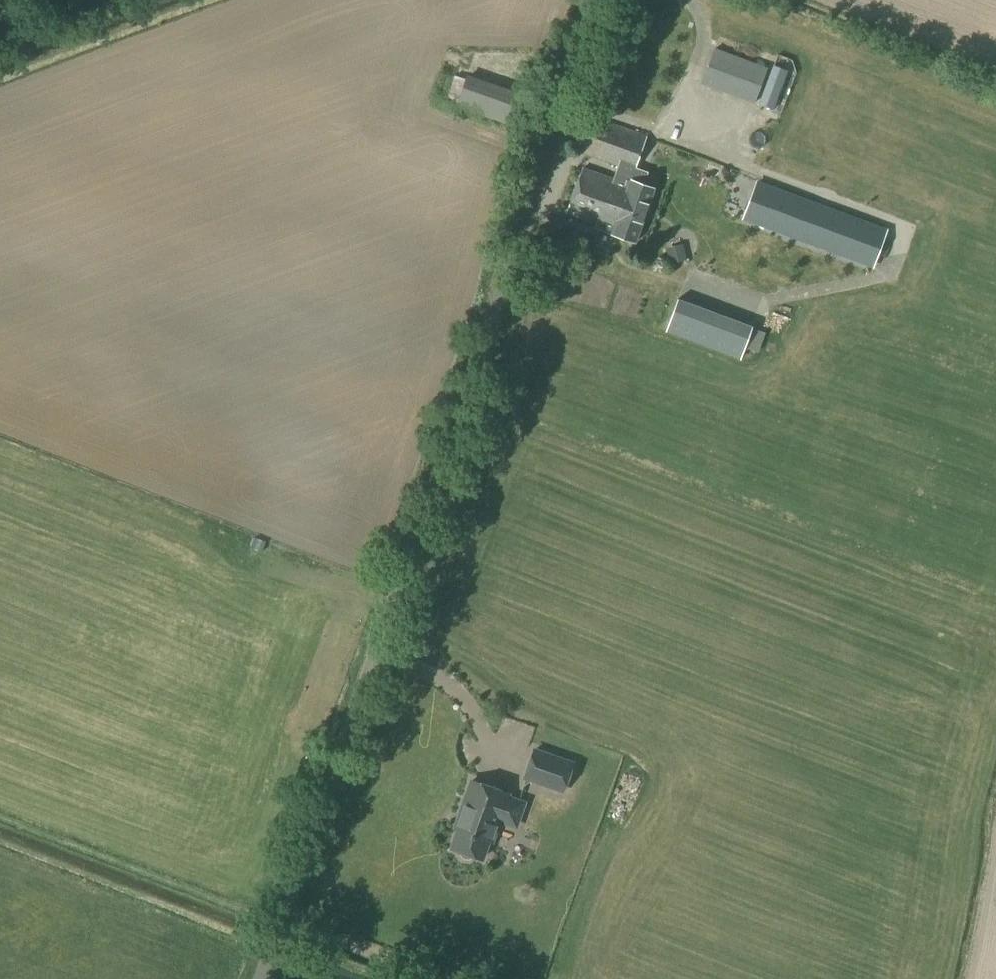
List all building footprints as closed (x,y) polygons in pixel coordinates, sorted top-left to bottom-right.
[(714,49),(701,83),(754,103),(767,69),(714,49)] [(767,69),(755,103),(774,111),(787,76),(767,69)] [(514,127),(525,95),(466,75),(455,107),(514,127)] [(635,169),(646,138),(588,117),(576,151),(619,166),(620,164),(635,169)] [(582,169),(574,191),(566,213),(613,230),(611,234),(634,242),(644,215),(653,189),(630,181),(628,185),(582,169)] [(872,267),(885,230),(785,193),(757,182),(743,219),(872,267)] [(686,260),(682,245),(666,249),(669,264),(686,260)] [(677,300),(666,330),(741,358),(744,348),(758,353),(765,333),(752,328),(677,300)] [(265,541),(254,537),(250,547),(261,551),(265,541)] [(534,750),(524,778),(562,791),(572,763),(534,750)] [(458,830),(451,849),(458,851),(461,856),(465,859),(469,859),(474,857),(481,859),(488,840),(491,841),(499,820),(510,824),(517,820),(523,803),(506,798),(508,793),(472,781),(455,829),(458,830)]
